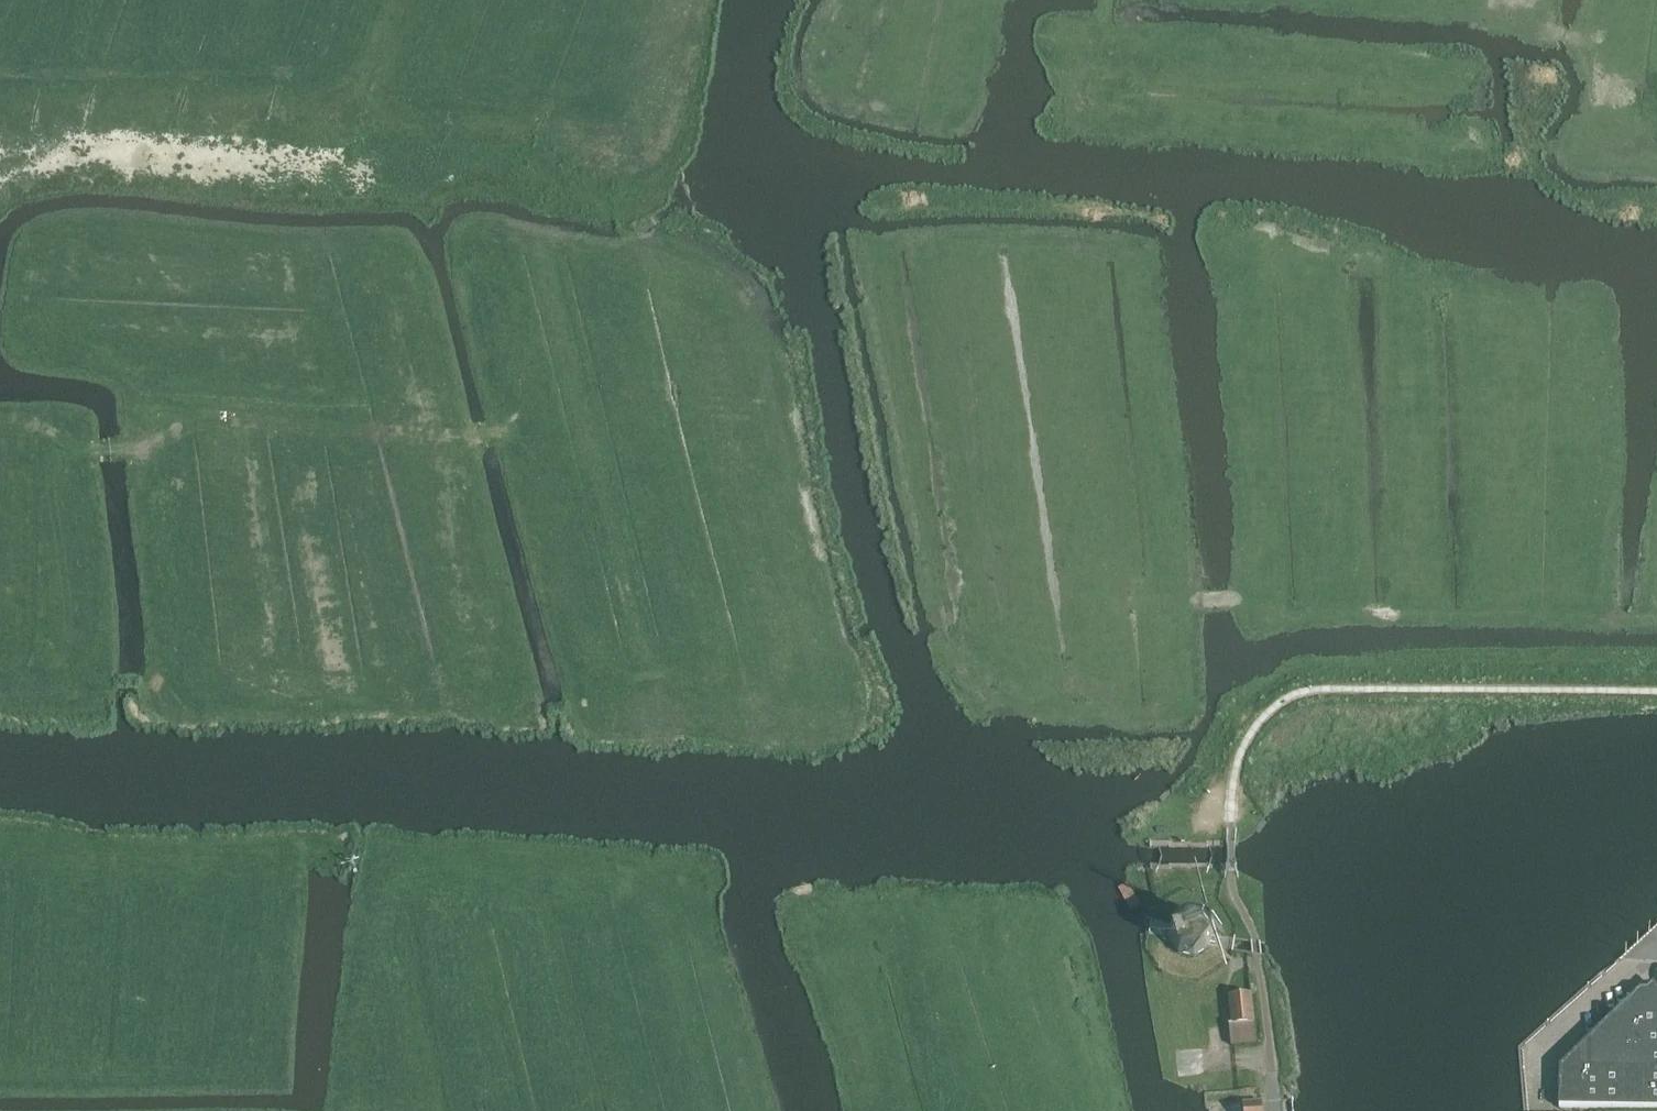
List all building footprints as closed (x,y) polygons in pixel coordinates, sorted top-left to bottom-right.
[(1171,924),(1172,925),(1170,936),(1168,936),(1168,939),(1170,940),(1177,951),(1176,953),(1180,955),(1181,953),(1191,956),(1192,958),(1196,957),(1196,955),(1206,949),(1209,949),(1210,945),(1208,945),(1211,934),(1213,934),(1214,930),(1211,929),(1204,920),(1205,916),(1201,915),(1201,917),(1189,914),(1190,912),(1185,911),(1184,915),(1174,921),(1172,920),(1171,924)] [(1656,1108),(1656,990),(1653,986),(1640,998),(1635,993),(1559,1067),(1558,1107),(1656,1108)] [(1233,1045),(1252,1042),(1256,1042),(1251,994),(1229,997),(1231,1024),(1233,1045)] [(1243,1103),(1243,1110),(1262,1110),(1261,1101),(1243,1103)]
